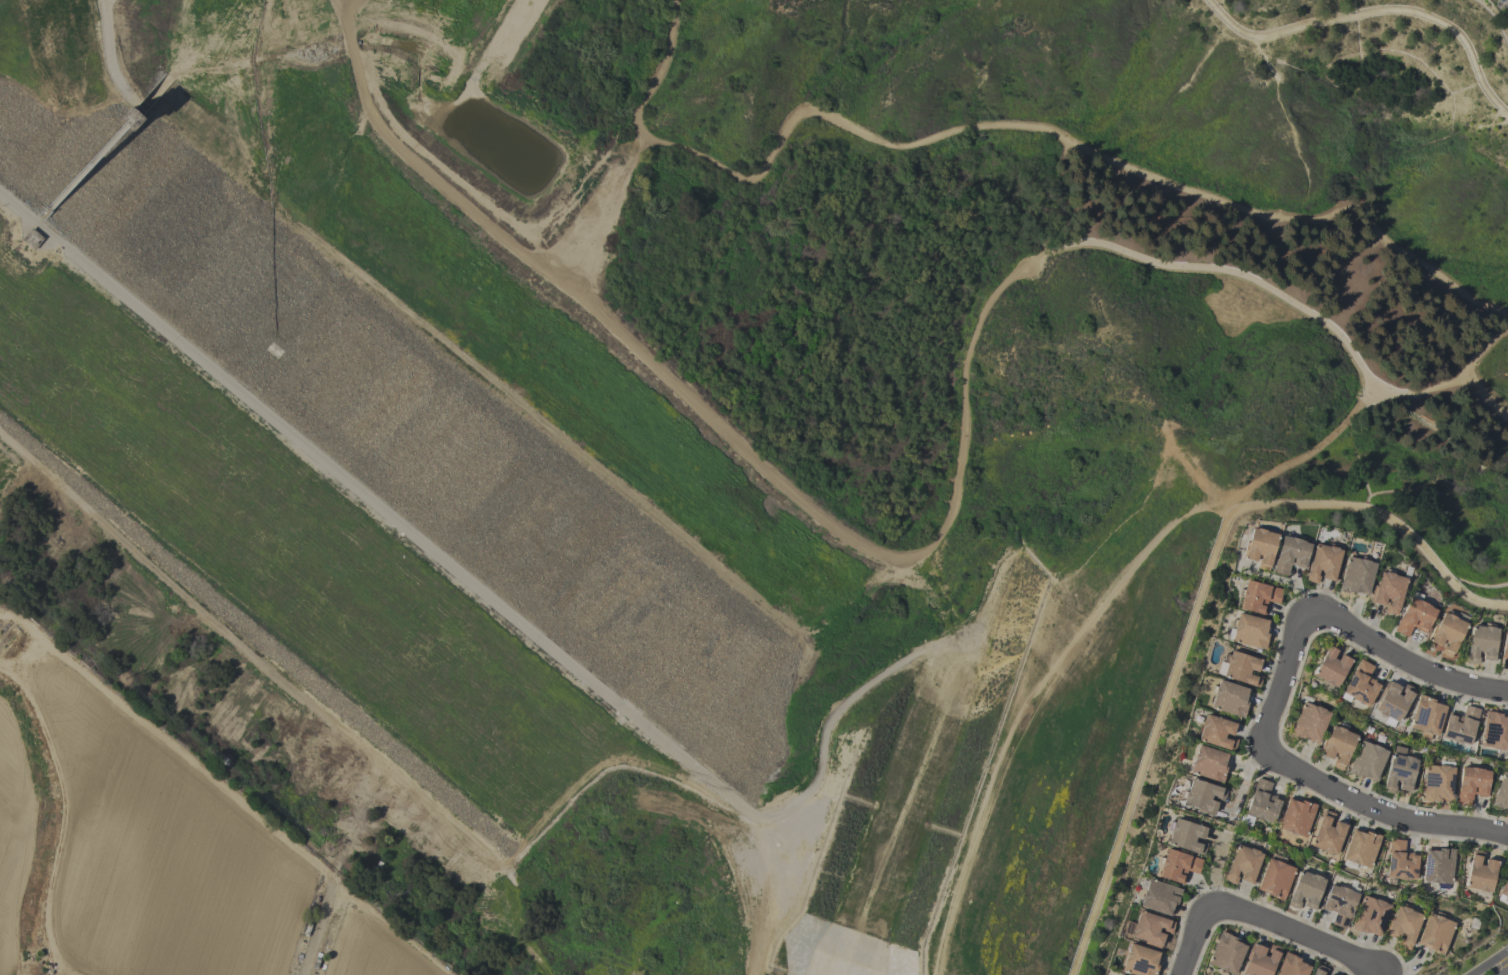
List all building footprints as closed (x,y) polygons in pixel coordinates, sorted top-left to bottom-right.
[(1277,534),(1269,566),(1268,566),(1267,570),(1256,568),(1258,560),(1260,560),(1261,557),(1256,556),(1255,561),(1241,557),(1245,541),(1247,541),(1251,527),(1255,528),(1255,527),(1264,529),(1264,530),(1277,534)] [(1281,535),(1289,537),(1290,537),(1299,539),(1299,540),(1309,542),(1302,569),(1294,567),(1295,566),(1289,564),(1286,575),(1272,572),(1281,535)] [(1340,550),(1336,564),(1339,565),(1334,581),(1320,577),(1321,572),(1317,571),(1316,574),(1319,575),(1316,584),(1308,581),(1305,580),(1306,575),(1305,575),(1314,543),(1327,546),(1328,542),(1337,545),(1336,549),(1340,550)] [(1337,590),(1345,556),(1358,559),(1358,558),(1360,558),(1360,556),(1368,558),(1367,561),(1374,563),(1365,595),(1353,591),(1353,592),(1347,591),(1346,592),(1337,590)] [(1369,601),(1372,585),(1375,585),(1378,571),(1383,572),(1384,567),(1393,569),(1392,575),(1404,578),(1396,615),(1383,612),(1385,604),(1388,604),(1388,601),(1384,600),(1383,605),(1369,601)] [(1238,608),(1241,597),(1237,596),(1239,589),(1242,590),(1245,580),(1282,589),(1278,604),(1266,601),(1265,606),(1266,607),(1264,615),(1238,608)] [(1411,626),(1406,637),(1397,633),(1397,632),(1393,630),(1398,619),(1397,619),(1408,596),(1410,596),(1412,591),(1421,595),(1419,600),(1425,603),(1425,604),(1429,605),(1428,606),(1434,609),(1423,633),(1416,630),(1417,629),(1411,626)] [(1427,640),(1441,611),(1445,613),(1446,612),(1447,613),(1448,610),(1455,614),(1454,617),(1466,623),(1449,658),(1442,655),(1442,654),(1439,652),(1442,645),(1444,646),(1446,643),(1441,641),(1439,646),(1427,640)] [(1230,640),(1233,628),(1230,627),(1232,619),(1235,620),(1237,612),(1269,621),(1266,633),(1267,633),(1266,639),(1267,639),(1264,650),(1230,640)] [(1495,661),(1489,660),(1488,661),(1485,660),(1485,659),(1481,659),(1481,653),(1476,653),(1476,655),(1479,656),(1477,664),(1465,663),(1470,629),(1471,629),(1471,625),(1483,626),(1483,625),(1484,625),(1485,623),(1493,624),(1493,628),(1497,628),(1495,644),(1497,644),(1495,661)] [(1503,632),(1507,633),(1507,659),(1500,658),(1501,655),(1500,655),(1503,632)] [(1352,660),(1344,676),(1342,675),(1335,687),(1332,686),(1329,691),(1318,685),(1321,680),(1311,674),(1328,641),(1340,647),(1336,655),(1334,654),(1332,656),(1336,658),(1339,653),(1352,660)] [(1260,660),(1257,672),(1252,670),(1250,675),(1253,676),(1254,674),(1261,676),(1260,680),(1261,680),(1259,687),(1258,686),(1258,687),(1221,676),(1222,675),(1216,673),(1219,661),(1222,662),(1225,653),(1228,654),(1230,650),(1260,660)] [(1339,697),(1342,693),(1341,692),(1353,670),(1359,659),(1373,666),(1367,677),(1372,680),(1379,683),(1367,706),(1357,701),(1357,702),(1350,698),(1348,702),(1339,697)] [(1249,689),(1245,701),(1247,702),(1245,708),(1246,708),(1242,718),(1209,707),(1213,694),(1212,694),(1210,693),(1212,685),(1215,686),(1215,685),(1216,685),(1218,679),(1249,689)] [(1373,709),(1383,691),(1381,690),(1387,680),(1392,683),(1392,682),(1396,684),(1395,684),(1399,686),(1396,692),(1400,694),(1402,692),(1400,691),(1404,684),(1408,686),(1408,685),(1411,687),(1414,689),(1396,722),(1395,722),(1391,728),(1382,723),(1386,717),(1385,716),(1384,717),(1376,712),(1373,709)] [(1445,704),(1436,736),(1430,735),(1428,741),(1419,739),(1421,732),(1408,728),(1418,694),(1425,696),(1424,697),(1433,700),(1433,701),(1445,704)] [(1289,735),(1302,702),(1315,707),(1315,706),(1324,709),(1323,711),(1329,713),(1317,744),(1305,739),(1304,740),(1299,738),(1298,739),(1289,735)] [(1440,737),(1447,711),(1456,714),(1456,715),(1461,716),(1464,705),(1479,709),(1468,745),(1459,743),(1450,741),(1451,740),(1440,737)] [(1500,715),(1507,716),(1507,750),(1502,749),(1501,750),(1492,748),(1480,746),(1484,711),(1493,712),(1493,713),(1500,714),(1500,715)] [(1235,723),(1231,735),(1226,734),(1225,738),(1227,739),(1228,737),(1237,740),(1233,752),(1196,740),(1200,727),(1199,726),(1202,717),(1203,718),(1205,713),(1235,723)] [(1356,736),(1342,771),(1340,770),(1334,768),(1334,767),(1331,766),(1334,759),(1336,759),(1337,756),(1333,754),(1331,759),(1318,754),(1324,739),(1325,740),(1331,725),(1335,727),(1336,726),(1345,730),(1344,731),(1356,736)] [(1386,751),(1374,782),(1362,777),(1362,778),(1357,776),(1356,777),(1346,773),(1360,740),(1372,745),(1372,744),(1381,748),(1381,749),(1386,751)] [(1188,772),(1192,760),(1192,759),(1194,751),(1195,751),(1197,744),(1228,754),(1225,767),(1224,772),(1225,773),(1222,783),(1188,772)] [(1404,756),(1413,758),(1412,759),(1417,760),(1413,775),(1415,775),(1411,792),(1405,790),(1404,791),(1401,790),(1401,789),(1397,788),(1399,783),(1394,782),(1393,785),(1396,785),(1394,793),(1390,792),(1389,793),(1386,792),(1386,791),(1382,790),(1383,785),(1391,753),(1392,754),(1394,746),(1406,749),(1404,756)] [(1453,767),(1450,800),(1438,799),(1438,801),(1432,800),(1432,801),(1421,800),(1424,765),(1437,766),(1437,765),(1447,766),(1446,767),(1453,767)] [(1456,804),(1460,767),(1469,768),(1469,767),(1479,768),(1479,769),(1482,769),(1482,770),(1489,771),(1486,797),(1478,796),(1478,795),(1472,794),(1471,806),(1460,805),(1460,804),(1456,804)] [(1502,772),(1507,774),(1507,810),(1506,809),(1506,810),(1501,808),(1500,809),(1490,805),(1502,772)] [(1225,790),(1224,794),(1225,794),(1224,798),(1223,798),(1222,801),(1214,799),(1215,797),(1212,796),(1211,800),(1216,802),(1215,806),(1216,806),(1215,810),(1214,810),(1212,816),(1196,811),(1196,808),(1182,804),(1183,799),(1180,798),(1182,791),(1185,792),(1185,790),(1186,790),(1190,778),(1222,788),(1221,789),(1225,790)] [(1280,798),(1271,823),(1261,819),(1261,820),(1252,817),(1252,816),(1244,813),(1252,790),(1253,790),(1257,778),(1271,783),(1267,794),(1272,796),(1272,795),(1280,798)] [(1315,805),(1304,837),(1296,834),(1295,835),(1277,828),(1287,798),(1299,802),(1299,800),(1307,803),(1308,802),(1315,805)] [(1348,826),(1342,842),(1340,841),(1335,855),(1330,853),(1330,854),(1321,851),(1321,850),(1309,846),(1321,810),(1326,812),(1326,811),(1334,814),(1331,823),(1328,822),(1327,825),(1332,826),(1334,821),(1348,826)] [(1206,828),(1202,840),(1197,838),(1195,842),(1198,843),(1199,841),(1207,844),(1203,856),(1166,844),(1171,831),(1170,831),(1170,830),(1167,829),(1170,822),(1172,822),(1173,822),(1174,822),(1175,818),(1206,828)] [(1380,836),(1368,868),(1361,866),(1360,866),(1341,859),(1352,828),(1363,832),(1364,831),(1372,834),(1372,833),(1380,836)] [(1405,841),(1403,853),(1409,853),(1417,853),(1414,879),(1404,878),(1403,879),(1394,878),(1394,877),(1385,876),(1389,839),(1405,841)] [(1223,880),(1236,845),(1249,849),(1249,848),(1258,852),(1258,853),(1262,854),(1257,868),(1259,869),(1253,885),(1239,880),(1241,874),(1237,873),(1236,876),(1238,877),(1235,885),(1226,882),(1227,881),(1223,880)] [(1183,885),(1157,876),(1159,870),(1159,869),(1160,865),(1157,864),(1159,857),(1163,858),(1166,848),(1202,860),(1197,874),(1186,871),(1184,876),(1185,877),(1183,885)] [(1454,849),(1450,884),(1436,883),(1436,886),(1428,885),(1429,882),(1421,881),(1425,848),(1437,850),(1437,848),(1445,849),(1445,848),(1454,849)] [(1471,850),(1483,853),(1481,861),(1479,860),(1479,863),(1483,864),(1484,858),(1499,862),(1495,876),(1493,875),(1490,892),(1489,892),(1488,897),(1474,894),(1475,889),(1463,887),(1471,850)] [(1256,889),(1268,858),(1274,861),(1274,860),(1283,863),(1283,864),(1295,869),(1282,901),(1272,898),(1273,897),(1267,895),(1268,894),(1256,889)] [(1286,905),(1288,901),(1287,901),(1298,870),(1311,875),(1312,874),(1321,877),(1320,878),(1324,880),(1319,894),(1321,894),(1315,910),(1309,908),(1308,909),(1305,907),(1301,905),(1303,900),(1299,898),(1298,901),(1300,902),(1298,909),(1294,908),(1294,909),(1290,908),(1291,907),(1286,905)] [(1497,893),(1507,872),(1507,906),(1496,900),(1498,894),(1497,893)] [(1138,906),(1140,900),(1140,899),(1143,890),(1143,891),(1148,878),(1181,890),(1178,899),(1177,899),(1175,904),(1174,904),(1170,916),(1138,906)] [(1330,924),(1335,913),(1329,911),(1321,908),(1329,884),(1336,887),(1336,886),(1340,887),(1340,886),(1349,890),(1349,891),(1358,894),(1345,929),(1330,924)] [(1378,936),(1366,932),(1365,933),(1361,932),(1361,933),(1350,929),(1362,895),(1374,900),(1374,899),(1383,902),(1383,903),(1389,905),(1378,936)] [(1409,951),(1397,946),(1400,938),(1402,939),(1403,936),(1399,934),(1397,940),(1384,935),(1389,919),(1391,919),(1396,905),(1401,907),(1402,904),(1411,907),(1409,910),(1422,915),(1409,951)] [(1174,922),(1170,934),(1163,932),(1164,930),(1160,929),(1159,933),(1164,934),(1159,948),(1143,943),(1143,941),(1129,936),(1129,935),(1122,933),(1126,921),(1133,923),(1138,910),(1174,922)] [(1442,956),(1432,952),(1433,951),(1427,949),(1428,948),(1416,943),(1427,913),(1435,915),(1436,912),(1443,915),(1442,918),(1455,923),(1442,956)] [(1207,964),(1220,931),(1231,935),(1230,936),(1235,938),(1234,939),(1246,944),(1234,974),(1227,972),(1227,973),(1218,969),(1207,964)] [(1156,972),(1155,974),(1135,974),(1120,970),(1122,962),(1128,943),(1160,953),(1156,965),(1157,965),(1155,971),(1156,972)] [(1281,949),(1270,974),(1244,974),(1241,973),(1249,954),(1248,953),(1252,943),(1265,948),(1263,955),(1267,957),(1268,952),(1267,952),(1270,944),(1281,949)] [(1310,965),(1306,974),(1275,974),(1284,952),(1291,954),(1291,956),(1299,959),(1299,961),(1310,965)] [(1327,969),(1325,974),(1312,974),(1316,965),(1319,966),(1320,965),(1324,967),(1323,968),(1327,969)]
